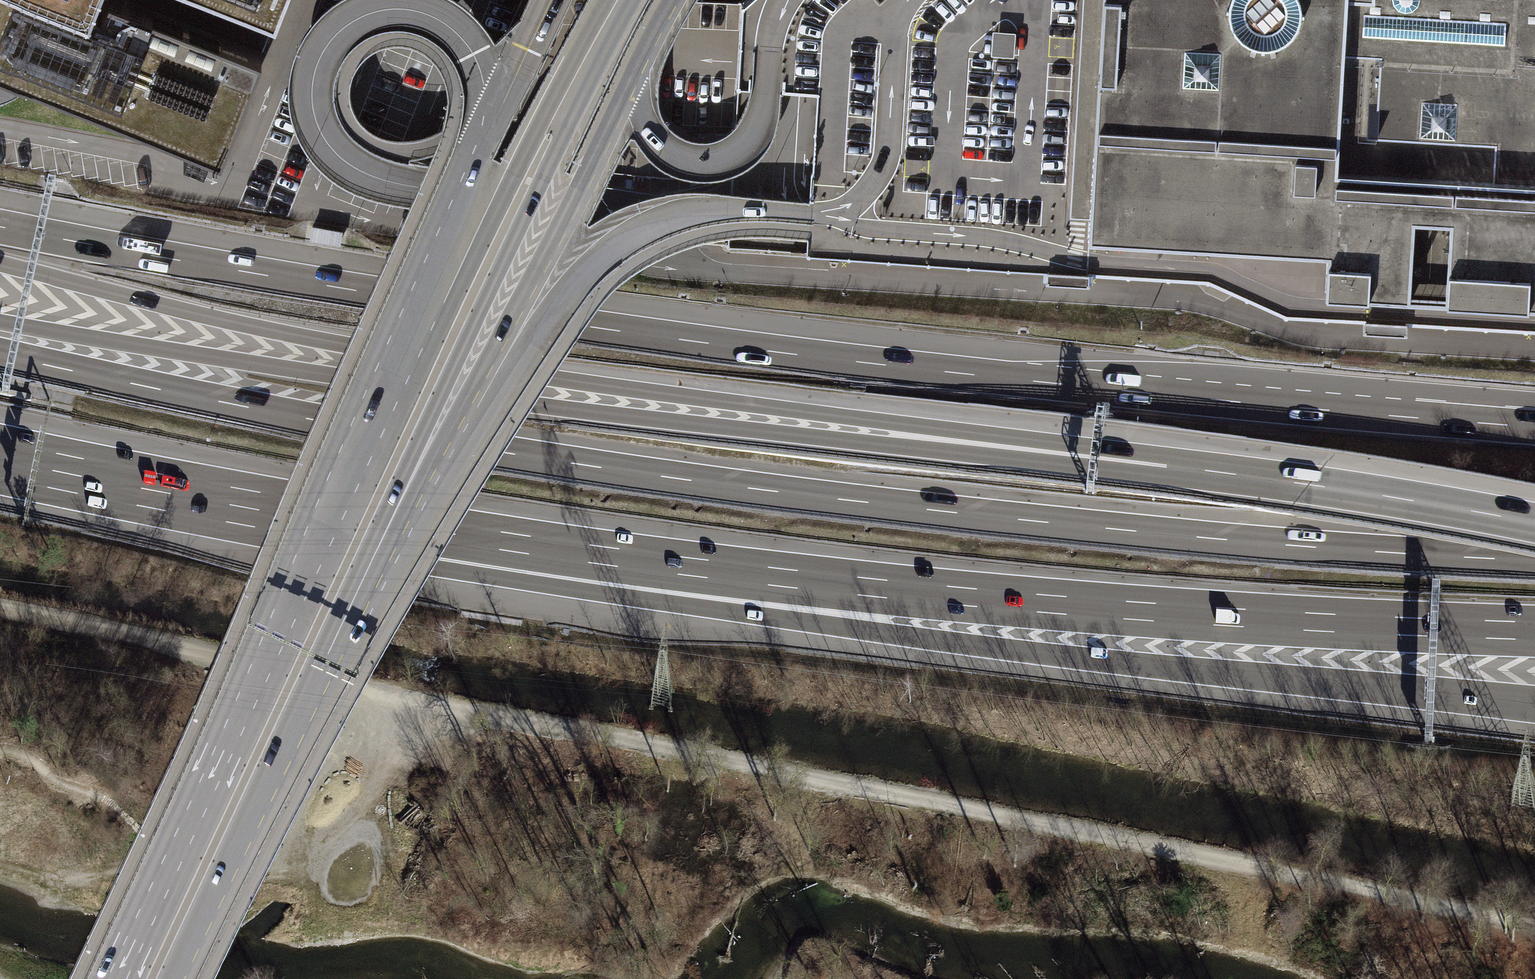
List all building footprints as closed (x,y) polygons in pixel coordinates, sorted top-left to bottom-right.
[(220,154),(254,70),(163,34),(169,18),(146,10),(147,8),(126,0),(106,0),(102,9),(79,0),(0,0),(0,66),(28,77),(220,154)] [(275,17),(282,0),(232,0),(275,17)] [(745,2),(731,240),(768,239),(807,242),(808,258),(1208,282),(1287,316),(1410,324),(1534,332),(1534,293),(1326,281),(1329,241),(1093,228),(1096,178),(1106,0),(748,0),(745,2)] [(1096,178),(1093,228),(1329,241),(1326,281),(1534,293),(1534,0),(1106,0),(1096,178)]
